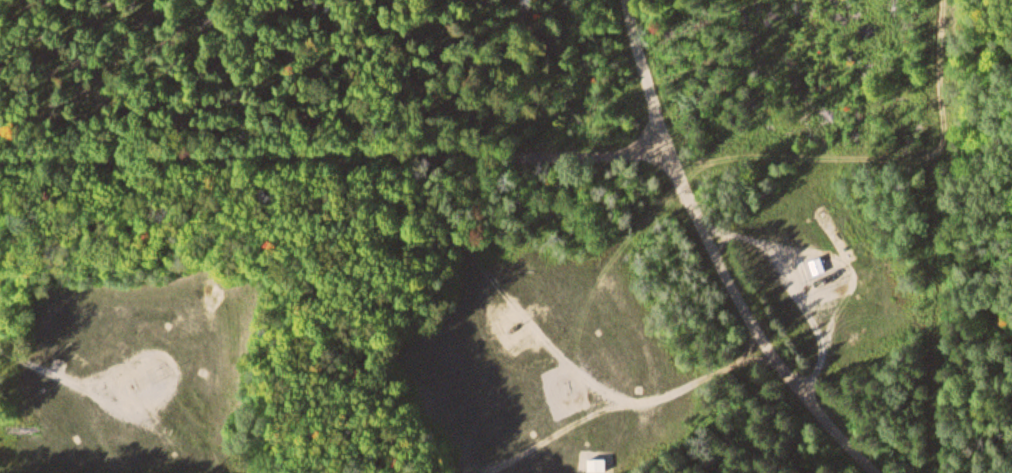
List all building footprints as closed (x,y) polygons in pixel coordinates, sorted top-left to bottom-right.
[(162,396),(156,386),(142,394),(148,404),(162,396)] [(585,471),(607,471),(607,457),(585,457),(585,471)]
